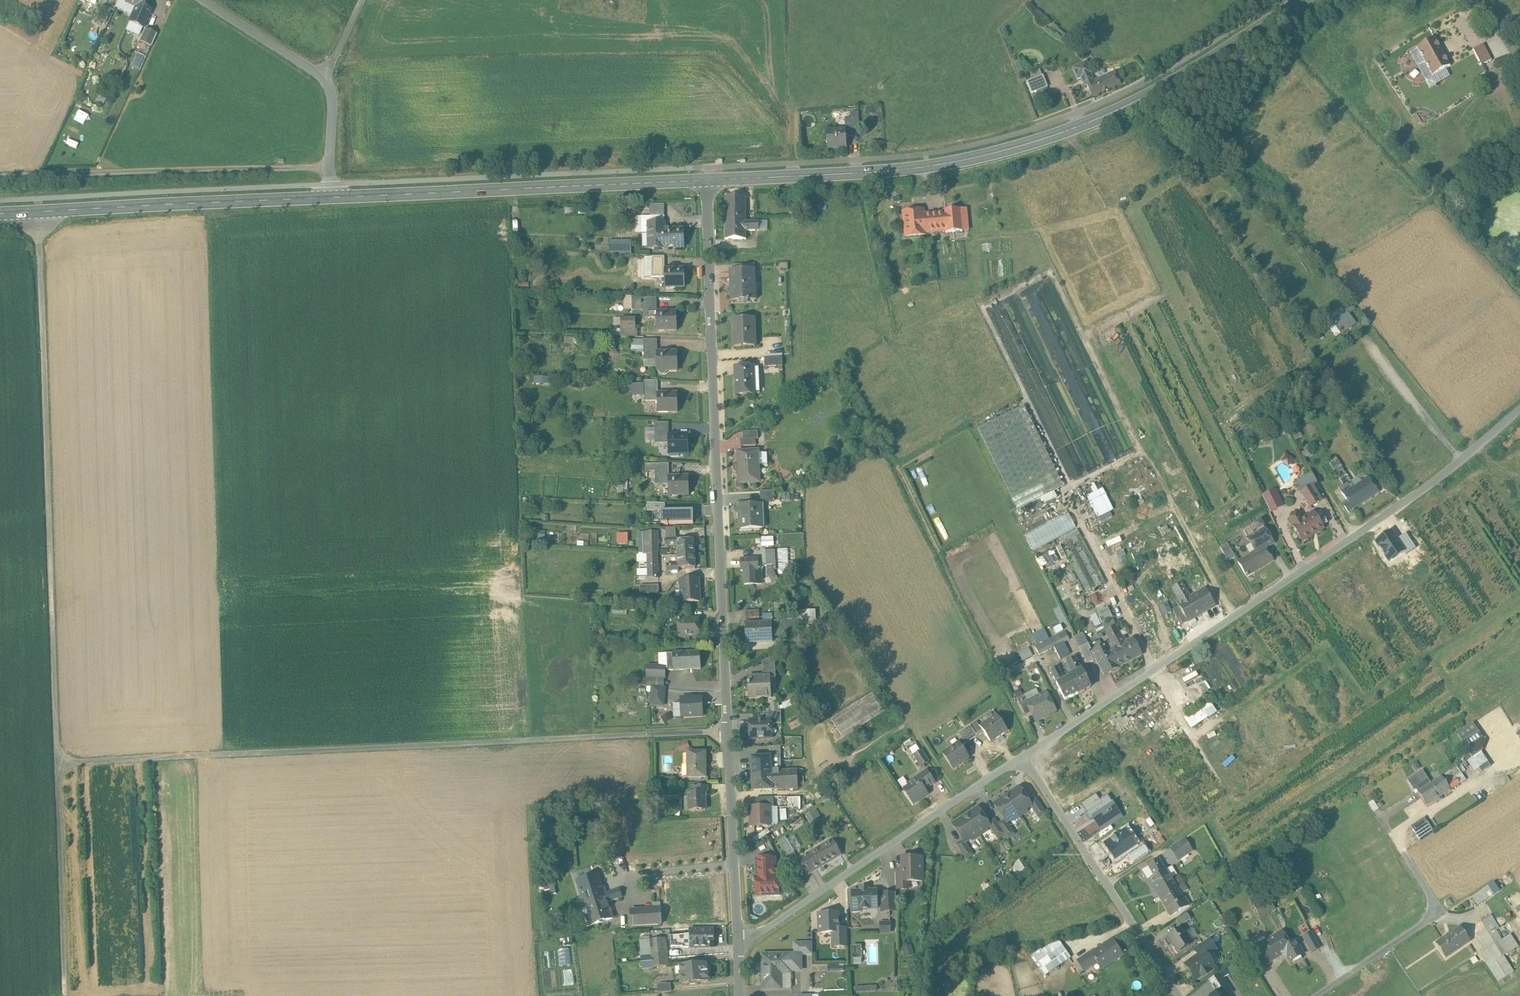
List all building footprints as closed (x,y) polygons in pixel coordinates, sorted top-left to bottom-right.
[(126,1),(123,10),(133,14),(136,6),(143,9),(144,8),(147,0),(126,0),(126,1)] [(111,9),(103,5),(98,16),(106,20),(111,9)] [(143,9),(136,6),(133,14),(129,21),(143,27),(150,11),(144,8),(143,9)] [(157,34),(145,28),(139,40),(151,46),(157,34)] [(1435,38),(1410,51),(1430,86),(1449,75),(1446,68),(1450,66),(1435,38)] [(1484,43),(1472,50),(1482,69),(1494,63),(1491,57),(1484,43)] [(93,71),(102,75),(108,60),(100,56),(93,71)] [(1086,62),(1073,67),(1078,78),(1081,77),(1091,73),(1086,62)] [(1115,71),(1094,80),(1091,73),(1081,77),(1085,85),(1087,84),(1092,96),(1121,83),(1115,71)] [(1043,75),(1027,81),(1032,93),(1048,86),(1043,75)] [(846,130),(846,131),(853,130),(852,118),(852,117),(843,118),(844,130),(846,130)] [(844,130),(827,131),(828,149),(846,148),(846,131),(846,130),(844,130)] [(746,196),(725,196),(724,239),(745,239),(745,230),(746,222),(746,196)] [(664,216),(664,204),(650,204),(650,216),(664,216)] [(960,209),(944,210),(946,231),(946,233),(963,231),(962,230),(960,210),(961,209),(960,209)] [(924,210),(904,212),(906,236),(926,235),(926,233),(946,231),(944,212),(924,214),(924,210)] [(664,223),(664,216),(650,216),(642,216),(642,233),(648,232),(648,223),(664,223)] [(763,222),(746,222),(745,230),(763,231),(763,222)] [(664,223),(648,223),(648,232),(649,248),(665,248),(665,246),(675,246),(675,248),(684,248),(684,229),(664,229),(664,223)] [(608,238),(608,252),(631,252),(631,238),(608,238)] [(665,269),(664,256),(651,256),(651,277),(664,277),(664,269),(665,269)] [(684,287),(684,269),(665,269),(664,269),(664,277),(664,287),(684,287)] [(755,269),(731,270),(732,301),(756,300),(755,269)] [(644,298),(644,297),(633,297),(633,309),(644,309),(644,298)] [(644,298),(644,309),(644,318),(656,318),(656,311),(657,311),(657,298),(644,298)] [(677,330),(676,311),(657,311),(656,311),(656,318),(657,330),(677,330)] [(1348,313),(1333,323),(1341,333),(1355,323),(1348,313)] [(635,317),(621,318),(621,329),(636,328),(635,317)] [(754,318),(736,319),(736,328),(733,328),(734,348),(755,347),(754,318)] [(657,339),(644,339),(644,340),(644,346),(644,360),(657,359),(657,352),(657,351),(657,339)] [(677,370),(677,351),(657,351),(657,352),(657,359),(657,371),(660,373),(665,373),(668,370),(677,370)] [(783,357),(765,358),(765,367),(783,366),(783,357)] [(754,366),(736,367),(736,395),(755,394),(754,366)] [(657,381),(644,381),(644,401),(657,401),(657,393),(657,381)] [(644,394),(643,382),(631,383),(631,394),(644,394)] [(657,393),(657,401),(657,412),(677,412),(677,393),(657,393)] [(1024,406),(977,429),(1017,510),(1064,487),(1024,406)] [(669,435),(669,422),(655,422),(655,443),(669,443),(668,435),(669,435)] [(758,431),(743,431),(743,439),(756,438),(756,439),(759,439),(758,431)] [(669,435),(668,435),(669,443),(669,454),(669,456),(680,456),(680,454),(688,454),(688,435),(669,435)] [(758,451),(738,452),(740,483),(760,482),(759,465),(768,465),(767,453),(758,454),(758,451)] [(669,463),(656,464),(656,471),(656,484),(669,484),(669,476),(669,463)] [(1354,485),(1342,467),(1336,471),(1347,487),(1341,490),(1343,493),(1354,485)] [(1317,482),(1312,472),(1295,482),(1301,492),(1317,482)] [(669,476),(669,484),(669,495),(688,495),(688,476),(669,476)] [(1354,485),(1343,493),(1348,501),(1343,504),(1348,512),(1378,492),(1367,476),(1354,485)] [(1325,498),(1317,482),(1311,485),(1321,501),(1325,498)] [(1311,485),(1301,492),(1311,507),(1321,501),(1311,485)] [(1099,522),(1115,515),(1102,487),(1086,494),(1099,522)] [(1262,493),(1269,511),(1283,505),(1276,487),(1262,493)] [(774,492),(760,493),(760,501),(774,500),(774,492)] [(665,503),(647,503),(647,511),(661,511),(665,511),(665,503)] [(761,504),(740,505),(741,529),(763,529),(761,504)] [(693,523),(693,510),(665,511),(661,511),(661,524),(667,524),(668,524),(693,523)] [(1321,511),(1315,514),(1314,512),(1300,520),(1297,514),(1292,513),(1290,521),(1292,525),(1302,541),(1324,528),(1322,526),(1328,522),(1321,511)] [(1032,548),(1076,529),(1069,514),(1025,533),(1032,548)] [(1264,528),(1247,538),(1255,551),(1265,545),(1266,547),(1273,543),(1264,528)] [(1078,529),(1059,540),(1061,545),(1081,534),(1078,529)] [(657,531),(645,532),(645,553),(645,554),(646,554),(647,554),(658,554),(657,531)] [(627,542),(627,532),(617,532),(616,542),(627,542)] [(1106,583),(1081,534),(1061,545),(1087,593),(1106,583)] [(694,539),(678,540),(678,537),(665,538),(665,546),(676,545),(677,554),(694,553),(695,553),(694,539)] [(761,537),(761,545),(772,545),(772,537),(761,537)] [(1236,557),(1227,543),(1220,547),(1228,561),(1236,557)] [(1049,567),(1048,564),(1065,556),(1060,545),(1037,556),(1043,570),(1049,567)] [(1255,551),(1238,561),(1246,576),(1274,560),(1266,547),(1265,545),(1255,551)] [(786,548),(776,549),(778,574),(788,573),(786,548)] [(775,550),(762,550),(763,566),(767,566),(775,566),(775,550)] [(694,553),(677,554),(678,563),(667,564),(667,571),(679,570),(679,568),(695,567),(694,553)] [(658,578),(658,554),(647,554),(648,578),(658,578)] [(759,558),(740,559),(740,571),(744,571),(744,583),(762,583),(761,569),(759,569),(759,558)] [(775,566),(767,566),(767,573),(769,577),(764,580),(768,585),(778,579),(772,569),(776,569),(775,566)] [(698,579),(681,580),(682,602),(699,601),(698,579)] [(1181,583),(1173,588),(1181,602),(1190,597),(1181,583)] [(658,585),(640,585),(640,594),(659,593),(658,585)] [(1181,602),(1178,604),(1179,605),(1188,621),(1215,606),(1205,588),(1190,597),(1181,602)] [(1160,604),(1164,614),(1172,611),(1168,601),(1160,604)] [(1179,605),(1172,609),(1181,625),(1188,621),(1179,605)] [(648,616),(670,614),(670,607),(647,608),(648,616)] [(689,608),(677,607),(678,619),(689,619),(689,608)] [(1108,607),(1089,613),(1093,624),(1112,618),(1108,607)] [(760,608),(744,609),(745,619),(760,618),(760,608)] [(817,623),(816,608),(797,610),(798,624),(817,623)] [(689,619),(678,619),(678,624),(679,636),(699,635),(698,618),(689,619)] [(1112,620),(1102,625),(1106,631),(1116,626),(1112,620)] [(771,621),(744,622),(745,643),(772,642),(772,627),(771,621)] [(1116,626),(1106,631),(1111,641),(1112,644),(1122,638),(1116,626)] [(1031,636),(1037,646),(1050,639),(1045,629),(1031,636)] [(1064,631),(1050,639),(1054,647),(1060,659),(1070,654),(1064,643),(1069,641),(1064,631)] [(1133,638),(1126,642),(1123,637),(1122,638),(1112,644),(1123,664),(1142,655),(1133,638)] [(1037,646),(1035,647),(1039,655),(1054,647),(1050,639),(1037,646)] [(1106,644),(1092,651),(1105,675),(1120,667),(1119,666),(1123,664),(1112,644),(1111,641),(1106,643),(1106,644)] [(1088,643),(1080,647),(1082,653),(1089,649),(1089,650),(1091,649),(1088,643)] [(1024,649),(1019,652),(1023,660),(1028,658),(1024,649)] [(1089,649),(1082,653),(1088,663),(1094,660),(1089,650),(1089,649)] [(700,651),(667,653),(668,670),(701,669),(700,651)] [(775,655),(762,661),(764,670),(776,670),(775,655)] [(1081,670),(1075,657),(1067,661),(1074,674),(1069,676),(1078,694),(1085,691),(1085,690),(1091,687),(1082,669),(1081,670)] [(1036,663),(1027,667),(1029,672),(1038,668),(1036,663)] [(665,666),(647,665),(647,677),(665,678),(665,666)] [(1064,679),(1058,667),(1050,670),(1057,683),(1056,683),(1065,700),(1071,697),(1078,694),(1069,676),(1064,679)] [(1012,668),(1004,672),(1007,676),(1015,672),(1012,668)] [(765,676),(747,677),(748,699),(770,698),(769,676),(765,676)] [(664,687),(652,686),(651,704),(663,705),(664,687)] [(872,694),(832,720),(843,737),(883,711),(872,694)] [(1028,703),(1027,704),(1031,712),(1035,720),(1055,710),(1047,694),(1028,703)] [(1024,696),(1017,699),(1025,715),(1031,712),(1027,704),(1028,703),(1024,696)] [(702,697),(681,698),(681,717),(703,716),(702,697)] [(1211,702),(1184,717),(1189,727),(1216,712),(1211,702)] [(781,711),(763,712),(763,719),(770,719),(771,724),(781,723),(781,711)] [(802,714),(787,721),(791,730),(807,722),(802,714)] [(980,727),(979,727),(983,732),(992,745),(1009,733),(997,716),(980,727)] [(763,719),(749,720),(750,739),(771,738),(771,724),(770,719),(763,719)] [(976,721),(964,730),(971,740),(983,732),(979,727),(980,727),(976,721)] [(1470,749),(1474,755),(1480,751),(1489,745),(1484,738),(1482,740),(1472,725),(1457,735),(1467,751),(1470,749)] [(971,740),(964,730),(958,734),(965,745),(971,740)] [(687,739),(678,742),(680,750),(689,748),(687,739)] [(959,744),(943,755),(954,770),(960,765),(960,764),(969,758),(959,744)] [(780,746),(770,746),(770,757),(780,756),(780,755),(780,746)] [(928,761),(920,749),(912,754),(920,766),(928,761)] [(1480,751),(1474,755),(1471,757),(1478,768),(1487,762),(1480,751)] [(707,752),(687,752),(687,777),(707,777),(707,752)] [(770,757),(752,757),(752,776),(771,775),(772,781),(781,780),(781,770),(781,761),(780,756),(770,757)] [(803,769),(781,770),(781,780),(772,781),(772,789),(798,788),(798,783),(804,782),(803,769)] [(1422,770),(1407,780),(1414,790),(1416,789),(1418,792),(1431,783),(1422,770)] [(927,771),(917,778),(925,788),(929,785),(930,787),(936,783),(927,771)] [(771,775),(752,776),(753,791),(772,790),(772,789),(772,781),(771,775)] [(1441,776),(1431,783),(1418,792),(1426,805),(1450,790),(1447,784),(1441,776)] [(925,788),(917,778),(908,784),(909,786),(904,790),(914,805),(922,800),(922,799),(929,794),(925,788)] [(1456,778),(1447,784),(1450,790),(1460,783),(1456,778)] [(1019,788),(1006,797),(1019,816),(1020,816),(1026,811),(1025,809),(1031,805),(1029,803),(1019,788)] [(695,793),(688,793),(690,811),(705,810),(704,793),(695,793)] [(798,797),(788,798),(788,807),(798,806),(798,797)] [(1019,816),(1006,797),(994,804),(1004,819),(1006,822),(1007,821),(1011,819),(1012,821),(1019,816)] [(1046,813),(1036,798),(1029,803),(1031,805),(1039,818),(1046,813)] [(812,804),(799,812),(800,815),(813,806),(812,804)] [(751,807),(752,826),(771,825),(770,806),(751,807)] [(816,808),(806,814),(810,821),(820,816),(816,808)] [(988,823),(978,808),(966,816),(979,836),(980,835),(986,831),(985,829),(989,826),(988,823)] [(979,836),(966,816),(953,825),(963,840),(965,842),(971,838),(972,840),(979,836)] [(1434,833),(1424,817),(1411,826),(1421,842),(1434,833)] [(998,824),(994,819),(988,823),(989,826),(997,838),(1004,834),(998,824)] [(998,824),(1004,834),(1008,839),(1015,834),(1007,821),(1006,822),(1004,819),(998,824)] [(785,837),(777,842),(786,857),(794,852),(785,837)] [(832,839),(798,859),(807,875),(841,855),(832,839)] [(1184,839),(1171,848),(1179,860),(1192,851),(1184,839)] [(965,842),(963,840),(956,844),(966,859),(973,854),(965,842)] [(775,867),(774,857),(757,858),(758,868),(775,867)] [(921,857),(902,858),(902,871),(903,882),(907,882),(922,881),(921,857)] [(1165,870),(1158,858),(1148,865),(1149,866),(1154,876),(1149,879),(1154,887),(1155,886),(1161,896),(1176,886),(1166,869),(1165,870)] [(1016,875),(1025,868),(1018,860),(1010,867),(1016,875)] [(1149,866),(1143,869),(1143,871),(1147,878),(1149,879),(1154,876),(1149,866)] [(775,867),(758,868),(758,877),(755,877),(755,881),(754,883),(754,889),(756,891),(756,895),(779,894),(778,876),(775,877),(775,867)] [(907,882),(903,882),(902,871),(896,871),(896,889),(907,889),(907,882)] [(598,874),(576,881),(582,900),(604,893),(598,874)] [(554,881),(537,884),(539,891),(555,888),(554,881)] [(1187,889),(1183,882),(1178,885),(1182,892),(1187,889)] [(1176,886),(1161,896),(1162,899),(1161,900),(1167,910),(1184,899),(1182,897),(1176,886)] [(1494,894),(1488,886),(1482,890),(1488,898),(1494,894)] [(868,888),(860,888),(860,891),(852,891),(853,902),(851,902),(852,912),(861,911),(861,910),(878,909),(877,903),(881,903),(881,895),(877,895),(877,890),(868,890),(868,888)] [(604,893),(582,900),(587,915),(589,923),(590,925),(612,919),(606,902),(622,897),(619,889),(604,893)] [(1482,890),(1472,896),(1478,905),(1488,898),(1482,890)] [(889,893),(881,894),(881,903),(882,912),(890,911),(889,893)] [(1267,894),(1252,902),(1260,917),(1274,909),(1267,894)] [(1184,899),(1167,910),(1171,917),(1190,905),(1184,896),(1182,897),(1184,899)] [(660,908),(630,909),(630,925),(660,924),(660,908)] [(839,913),(818,914),(819,925),(820,933),(833,932),(840,932),(840,928),(839,913)] [(1187,914),(1176,921),(1180,927),(1191,920),(1187,914)] [(587,915),(574,919),(576,927),(589,923),(587,915)] [(1511,952),(1496,931),(1500,928),(1491,915),(1481,921),(1487,928),(1478,935),(1488,949),(1482,953),(1502,981),(1515,971),(1504,957),(1511,952)] [(890,923),(881,923),(881,933),(890,933),(890,923)] [(1460,926),(1436,942),(1446,957),(1470,941),(1460,926)] [(713,929),(691,928),(690,947),(713,947),(713,929)] [(840,928),(840,932),(833,932),(833,946),(847,946),(847,928),(840,928)] [(1181,928),(1167,938),(1177,952),(1191,942),(1181,928)] [(1282,931),(1270,938),(1271,938),(1258,945),(1267,960),(1268,962),(1269,962),(1268,961),(1279,955),(1279,956),(1283,955),(1292,949),(1289,943),(1282,931)] [(1311,932),(1303,937),(1312,952),(1319,948),(1311,932)] [(665,938),(649,940),(651,954),(666,952),(665,938)] [(1033,965),(1035,964),(1063,946),(1058,939),(1041,949),(1040,948),(1028,956),(1033,965)] [(1209,939),(1194,949),(1199,956),(1204,952),(1207,956),(1216,950),(1209,939)] [(1112,940),(1092,953),(1091,951),(1077,960),(1084,971),(1098,963),(1101,968),(1122,955),(1112,940)] [(1303,954),(1295,940),(1289,943),(1292,949),(1283,955),(1287,956),(1290,961),(1292,960),(1294,963),(1302,958),(1301,955),(1303,954)] [(813,942),(794,943),(794,954),(799,954),(800,956),(813,955),(813,942)] [(861,962),(861,944),(852,944),(853,962),(861,962)] [(903,946),(906,955),(914,953),(911,944),(903,946)] [(1258,944),(1245,951),(1255,967),(1267,960),(1258,945),(1258,944)] [(1063,946),(1035,964),(1043,975),(1070,958),(1063,946)] [(666,952),(651,954),(651,960),(667,959),(666,952)] [(1199,956),(1185,965),(1195,980),(1202,975),(1203,977),(1209,973),(1208,971),(1214,967),(1207,956),(1204,952),(1199,956)] [(790,954),(762,955),(763,989),(781,989),(780,971),(791,971),(791,969),(790,954)] [(794,954),(792,954),(790,954),(791,969),(800,969),(800,956),(799,954),(794,954)] [(667,959),(651,960),(652,967),(667,966),(667,959)] [(709,962),(681,965),(683,984),(711,981),(709,962)] [(1235,963),(1209,980),(1212,985),(1222,978),(1238,968),(1235,963)] [(1212,985),(1217,993),(1213,995),(1229,995),(1224,989),(1227,987),(1222,978),(1212,985)] [(671,982),(658,984),(659,993),(672,991),(671,982)]
